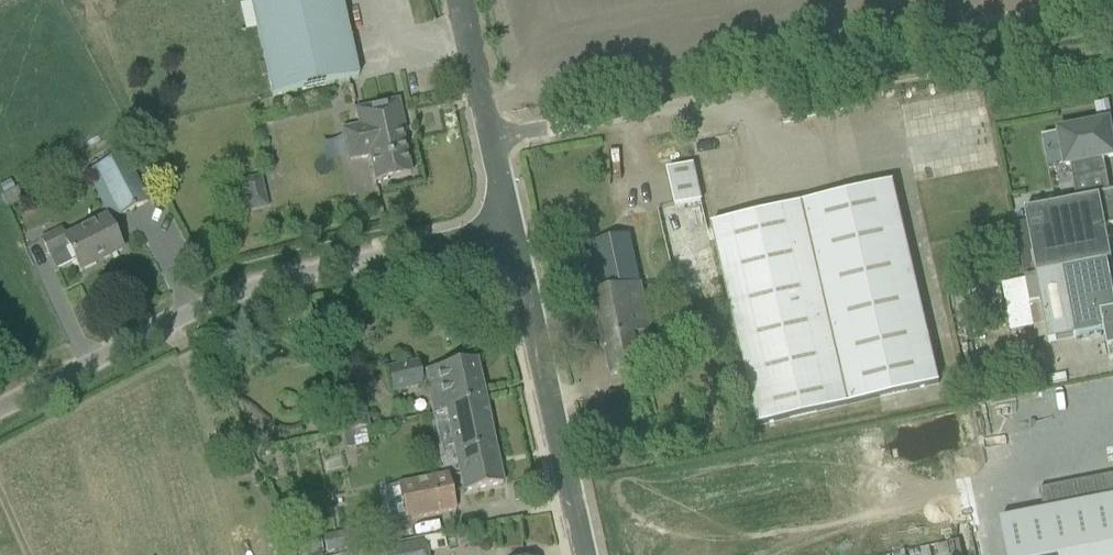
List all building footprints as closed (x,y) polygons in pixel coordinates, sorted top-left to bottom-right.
[(272,98),(358,79),(340,0),(250,0),(272,98)] [(401,135),(405,134),(398,102),(356,111),(361,135),(356,136),(354,129),(341,132),(343,140),(357,137),(362,160),(370,158),(376,184),(411,176),(401,135)] [(1024,212),(1036,276),(1090,266),(1112,262),(1105,228),(1112,227),(1112,192),(1110,193),(1103,159),(1112,158),(1112,150),(1108,124),(1086,128),(1059,133),(1066,167),(1069,166),(1076,199),(1072,200),(1072,202),(1024,212)] [(95,169),(120,218),(147,204),(123,156),(95,169)] [(691,160),(649,170),(674,277),(716,267),(691,160)] [(241,189),(241,193),(243,193),(247,213),(267,209),(260,179),(241,183),(242,189),(241,189)] [(712,229),(715,241),(758,427),(939,385),(892,184),(711,226),(712,229)] [(122,252),(106,219),(86,229),(65,240),(60,231),(42,241),(50,258),(57,270),(74,262),(80,273),(82,272),(81,269),(103,258),(104,261),(122,252)] [(591,246),(602,294),(593,296),(611,377),(645,370),(640,347),(653,344),(630,238),(591,246)] [(1036,276),(1049,343),(1103,333),(1106,350),(1112,349),(1112,294),(1107,263),(1036,276)] [(338,303),(318,309),(322,320),(342,314),(338,303)] [(424,372),(424,374),(420,375),(418,365),(388,371),(392,393),(422,386),(421,382),(426,381),(433,416),(446,413),(464,494),(503,486),(476,362),(424,372)] [(338,393),(347,434),(369,429),(361,389),(338,393)] [(351,434),(342,435),(345,450),(354,449),(351,434)] [(448,476),(398,487),(405,522),(405,521),(456,511),(448,476)] [(1000,521),(1007,554),(1112,554),(1112,477),(1105,478),(1107,487),(1064,495),(1062,487),(1039,491),(1044,513),(1000,521)] [(323,538),(326,554),(376,545),(373,527),(323,538)] [(384,554),(427,554),(424,540),(383,548),(384,554)]
